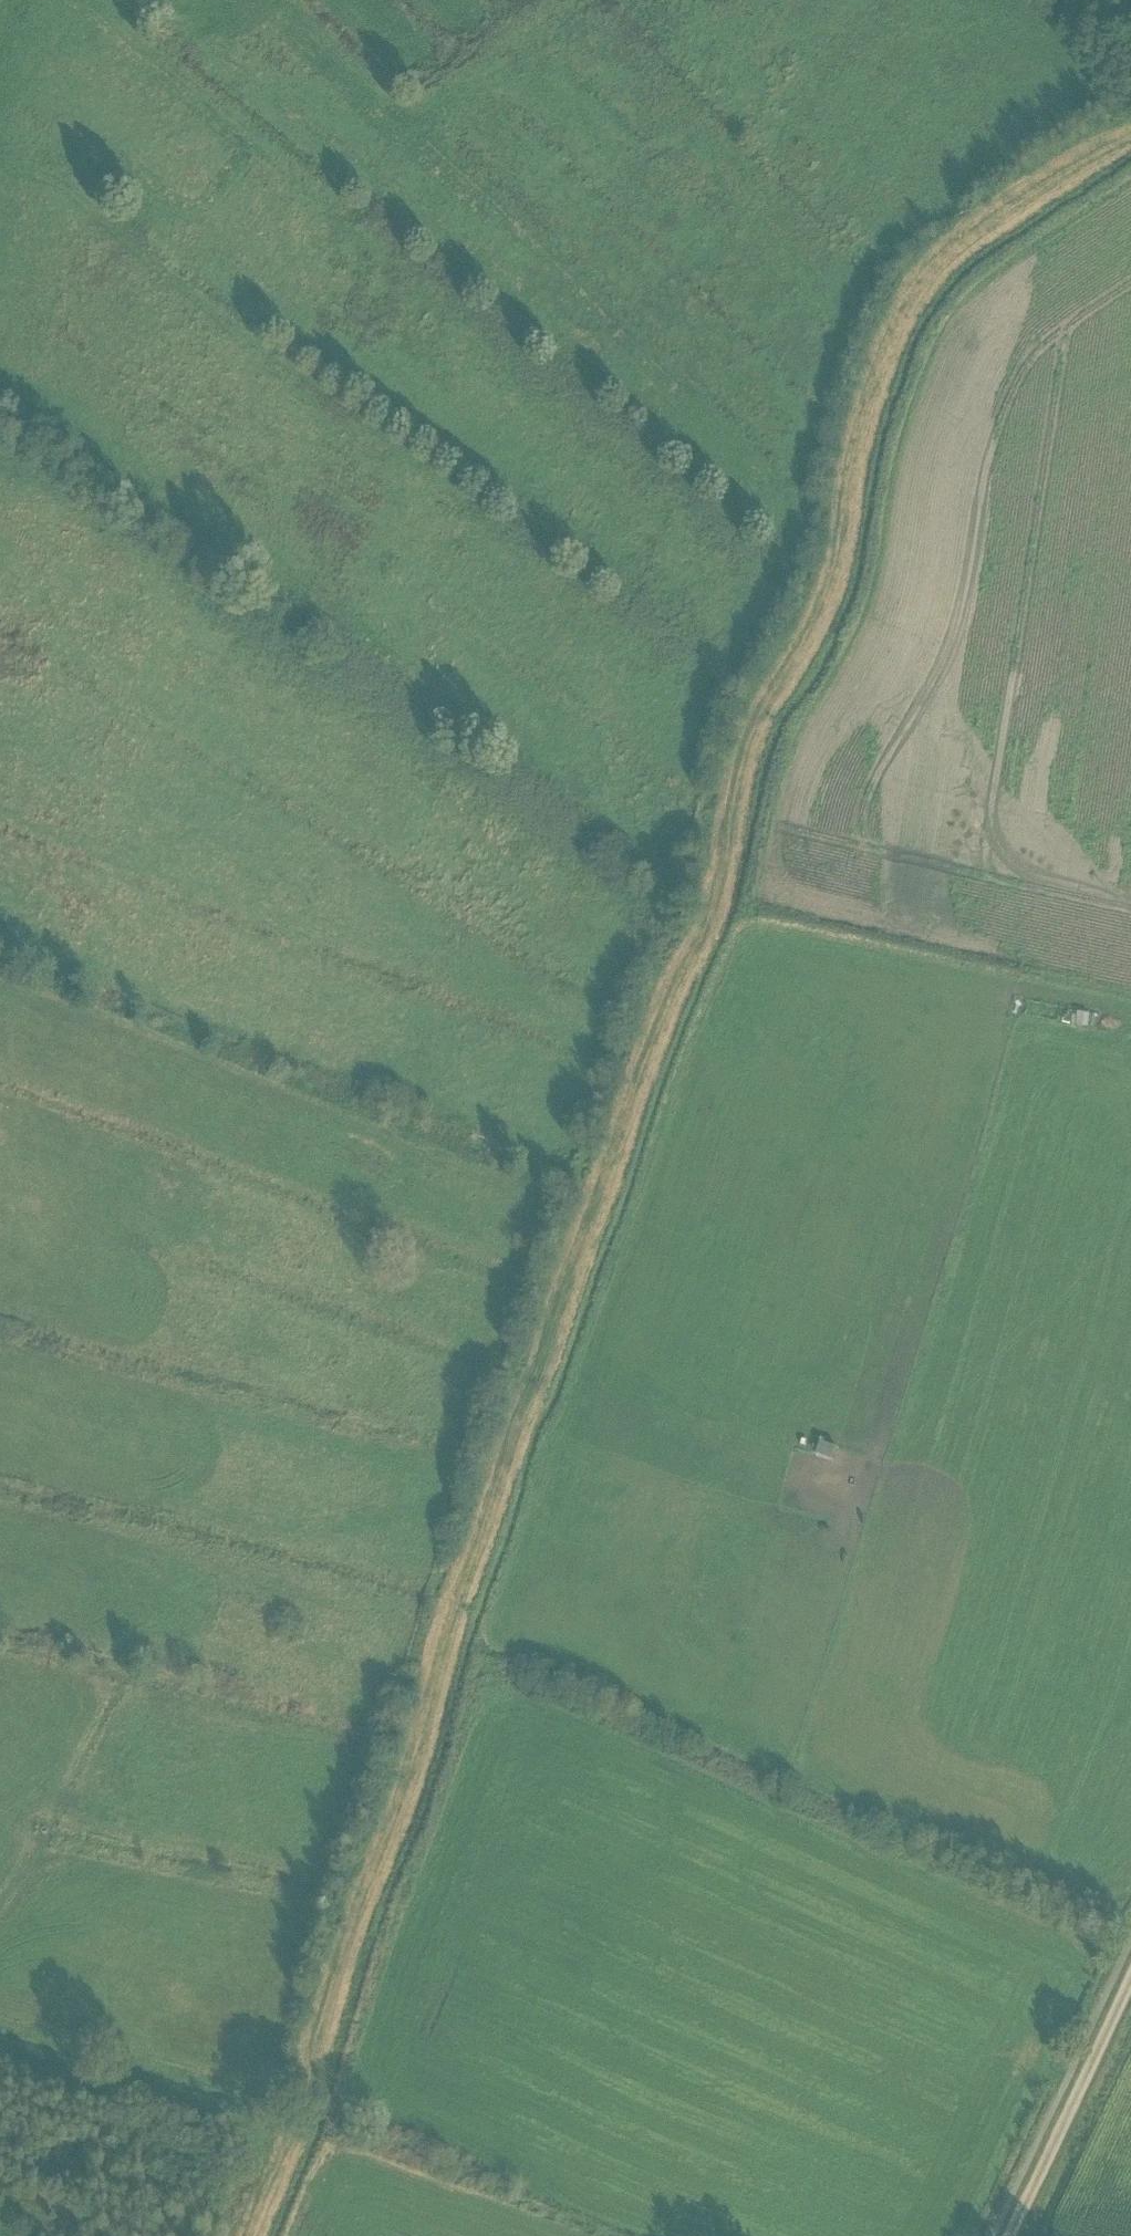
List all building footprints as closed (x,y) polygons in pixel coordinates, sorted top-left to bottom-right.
[(825,1443),(822,1454),(840,1460),(843,1448),(825,1443)]
